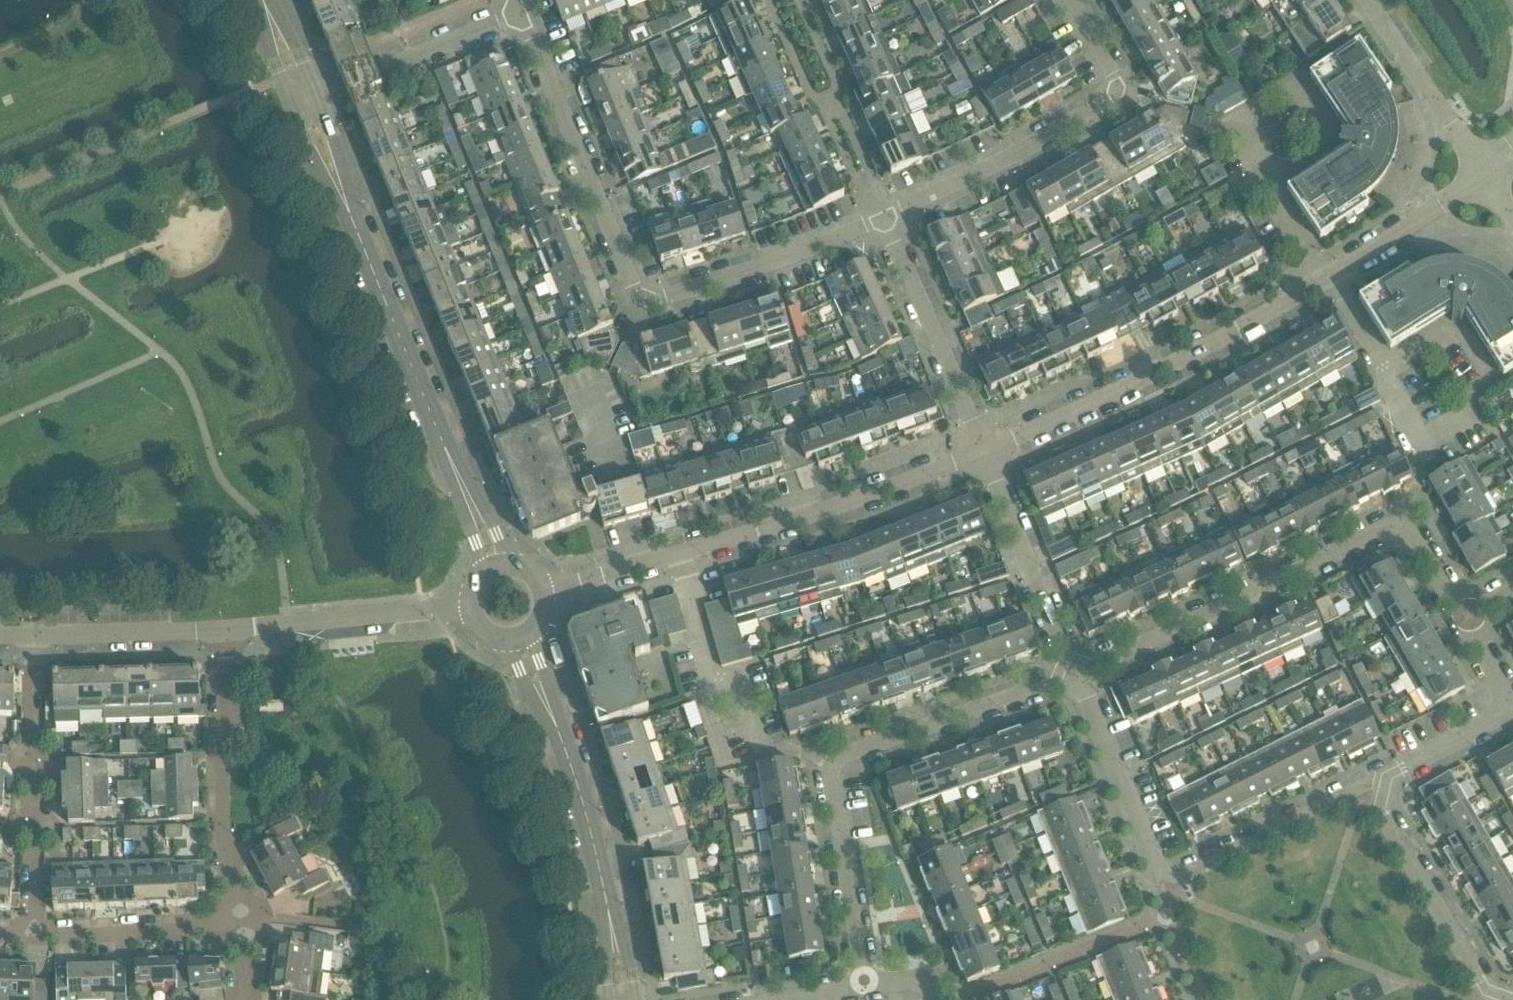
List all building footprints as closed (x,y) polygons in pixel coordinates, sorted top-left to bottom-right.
[(317,17),(351,4),(349,0),(310,0),(317,17)] [(578,0),(554,0),(563,24),(584,15),(578,0)] [(584,15),(604,7),(601,0),(578,0),(584,15)] [(718,0),(713,0),(707,2),(711,11),(721,7),(718,0)] [(826,14),(857,0),(820,0),(826,14)] [(835,34),(865,20),(873,16),(865,0),(857,0),(826,14),(835,34)] [(917,8),(925,4),(923,0),(912,0),(917,8)] [(993,10),(1010,0),(987,0),(993,10)] [(1008,8),(1014,18),(1034,7),(1030,0),(1022,0),(1008,8)] [(1122,23),(1155,4),(1153,0),(1114,0),(1110,2),(1122,23)] [(1187,13),(1195,9),(1190,0),(1185,0),(1181,2),(1187,13)] [(1205,9),(1213,3),(1211,0),(1200,0),(1205,9)] [(1289,33),(1332,5),(1329,0),(1280,0),(1271,6),(1289,33)] [(718,40),(725,36),(756,22),(746,2),(709,19),(718,40)] [(317,17),(325,37),(359,23),(351,4),(317,17)] [(408,4),(399,8),(404,20),(413,16),(408,4)] [(1122,23),(1134,44),(1167,25),(1155,4),(1122,23)] [(1332,5),(1289,33),(1308,60),(1350,32),(1332,5)] [(1014,18),(1008,8),(996,15),(1002,25),(1014,18)] [(1212,8),(1204,12),(1210,23),(1217,19),(1212,8)] [(1195,9),(1187,13),(1194,25),(1201,20),(1195,9)] [(394,12),(387,15),(391,26),(399,23),(394,12)] [(687,12),(678,17),(682,25),(692,20),(687,12)] [(682,25),(678,17),(668,22),(673,30),(682,25)] [(954,18),(943,24),(949,34),(960,28),(954,18)] [(835,34),(844,53),(874,39),(865,20),(835,34)] [(725,36),(734,56),(765,42),(756,22),(725,36)] [(329,49),(339,75),(372,61),(361,36),(357,26),(359,25),(359,23),(325,37),(329,49)] [(927,27),(932,37),(940,33),(935,23),(927,27)] [(980,24),(971,29),(975,37),(985,32),(980,24)] [(1134,44),(1146,65),(1179,46),(1167,25),(1134,44)] [(647,28),(637,32),(642,43),(652,39),(647,28)] [(975,37),(971,29),(952,40),(956,48),(975,37)] [(642,43),(637,32),(627,36),(632,47),(642,43)] [(940,33),(932,37),(937,46),(945,42),(940,33)] [(1231,34),(1220,41),(1229,56),(1240,49),(1231,34)] [(844,53),(853,73),(891,56),(882,36),(874,39),(844,53)] [(665,41),(651,47),(657,61),(672,54),(665,41)] [(727,60),(736,79),(774,62),(765,42),(734,56),(735,57),(727,60)] [(675,47),(680,57),(689,53),(684,43),(675,47)] [(1035,54),(1040,63),(1057,92),(1077,80),(1055,43),(1035,54)] [(1347,150),(1287,191),(1290,196),(1320,241),(1321,240),(1334,231),(1338,228),(1334,222),(1345,214),(1349,221),(1353,218),(1368,208),(1361,199),(1373,191),(1376,187),(1380,183),(1383,179),(1385,174),(1388,169),(1390,164),(1391,160),(1392,157),(1393,153),(1394,149),(1394,145),(1394,141),(1394,136),(1394,130),(1393,125),(1392,120),(1391,115),(1389,110),(1381,99),(1391,92),(1381,78),(1378,74),(1372,78),(1364,67),(1371,62),(1368,58),(1358,44),(1315,73),(1314,74),(1309,77),(1349,138),(1340,138),(1340,139),(1341,139),(1340,146),(1339,145),(1338,147),(1347,150)] [(1179,46),(1146,65),(1159,86),(1166,82),(1170,89),(1167,101),(1189,107),(1197,77),(1179,46)] [(608,47),(598,51),(602,59),(612,55),(608,47)] [(469,73),(479,96),(513,82),(504,59),(494,63),(489,51),(464,61),(469,73)] [(602,59),(598,51),(588,55),(592,63),(602,59)] [(689,53),(680,57),(685,67),(693,63),(689,53)] [(853,73),(862,91),(862,93),(885,82),(885,83),(893,79),(900,76),(891,56),(853,73)] [(588,84),(597,107),(639,90),(630,67),(623,70),(618,59),(593,69),(598,80),(588,84)] [(974,59),(965,64),(971,74),(980,69),(974,59)] [(350,100),(355,111),(389,97),(388,96),(385,97),(381,87),(382,87),(372,61),(339,75),(349,100),(350,100)] [(948,66),(953,75),(962,70),(956,61),(948,66)] [(745,98),(752,95),(782,81),(786,79),(780,66),(776,68),(774,62),(736,79),(745,98)] [(1040,63),(1022,74),(1038,102),(1057,92),(1040,63)] [(1018,67),(999,77),(1020,113),(1038,102),(1022,74),(1018,67)] [(962,70),(953,75),(959,84),(967,80),(962,70)] [(429,75),(422,78),(426,90),(425,97),(419,99),(422,106),(439,99),(429,75)] [(1020,113),(999,77),(979,89),(1000,125),(1020,113)] [(854,95),(864,116),(901,98),(893,79),(885,83),(885,82),(862,93),(862,91),(854,95)] [(1235,80),(1213,93),(1225,114),(1248,101),(1235,80)] [(752,95),(761,115),(791,101),(782,81),(752,95)] [(479,96),(488,118),(522,104),(513,82),(479,96)] [(694,86),(699,96),(707,92),(702,82),(694,86)] [(1248,89),(1254,97),(1264,90),(1259,82),(1248,89)] [(678,87),(683,98),(691,94),(686,83),(678,87)] [(597,107),(606,129),(641,115),(648,112),(639,90),(597,107)] [(707,92),(699,96),(703,106),(712,102),(707,92)] [(691,94),(683,98),(689,110),(697,106),(691,94)] [(455,95),(445,98),(449,108),(458,104),(455,95)] [(355,111),(362,130),(396,116),(389,97),(355,111)] [(864,116),(873,135),(910,118),(901,98),(864,116)] [(970,103),(975,112),(983,108),(978,98),(970,103)] [(770,135),(778,132),(777,131),(800,121),(800,120),(805,117),(800,106),(794,108),(791,101),(761,115),(770,135)] [(488,118),(497,141),(531,126),(522,104),(488,118)] [(434,110),(439,121),(446,118),(442,107),(434,110)] [(1152,116),(1131,128),(1153,167),(1185,149),(1181,142),(1188,113),(1166,107),(1163,119),(1156,123),(1152,116)] [(983,108),(975,112),(981,122),(989,117),(983,108)] [(702,116),(699,110),(686,115),(689,121),(702,116)] [(461,115),(453,118),(458,130),(466,127),(461,115)] [(606,129),(615,151),(650,137),(641,115),(606,129)] [(362,130),(370,149),(404,135),(396,116),(362,130)] [(778,132),(786,151),(816,137),(807,116),(805,117),(800,120),(800,121),(777,131),(778,132)] [(446,118),(439,121),(444,132),(451,129),(446,118)] [(873,135),(882,155),(919,138),(910,118),(873,135)] [(712,125),(717,135),(726,131),(721,121),(712,125)] [(496,166),(506,163),(540,149),(531,126),(497,141),(503,155),(493,159),(496,166)] [(1115,149),(1105,155),(1122,185),(1153,167),(1131,128),(1109,140),(1115,149)] [(726,131),(717,135),(722,145),(730,141),(726,131)] [(370,149),(378,168),(412,154),(404,135),(370,149)] [(461,140),(467,153),(475,149),(470,136),(461,140)] [(650,137),(615,151),(624,174),(634,170),(639,181),(672,167),(668,157),(659,160),(650,137)] [(779,154),(788,174),(825,157),(816,137),(786,151),(779,154)] [(919,138),(882,155),(891,175),(915,165),(929,159),(919,138)] [(450,148),(454,159),(462,156),(457,145),(450,148)] [(506,163),(515,185),(549,171),(540,149),(506,163)] [(1090,151),(1068,164),(1091,203),(1122,185),(1105,155),(1095,161),(1090,151)] [(378,168),(386,187),(420,173),(412,154),(378,168)] [(462,156),(454,159),(459,170),(466,167),(462,156)] [(788,174),(797,193),(834,176),(831,170),(835,168),(830,157),(826,158),(825,157),(788,174)] [(707,159),(697,163),(701,172),(710,168),(707,159)] [(476,175),(489,170),(485,161),(472,166),(476,175)] [(729,164),(732,175),(741,172),(738,162),(729,164)] [(701,172),(697,163),(687,168),(691,176),(701,172)] [(1068,164),(1048,176),(1066,208),(1070,215),(1091,203),(1068,164)] [(515,185),(528,218),(553,208),(548,198),(558,194),(549,171),(515,185)] [(741,172),(732,175),(735,185),(744,182),(741,172)] [(386,187),(393,206),(427,192),(420,173),(386,187)] [(667,176),(657,180),(661,189),(671,185),(667,176)] [(834,176),(797,193),(806,214),(814,211),(844,197),(834,176)] [(1066,208),(1048,176),(1026,188),(1045,221),(1066,208)] [(661,189),(657,180),(647,184),(651,193),(661,189)] [(465,186),(470,197),(477,194),(472,183),(465,186)] [(488,183),(480,186),(485,197),(492,194),(488,183)] [(1216,193),(1222,204),(1232,198),(1226,188),(1216,193)] [(1009,196),(1018,217),(1024,215),(1032,210),(1021,191),(1009,196)] [(393,206),(401,225),(435,211),(427,192),(393,206)] [(477,194),(470,197),(474,208),(481,205),(477,194)] [(1172,201),(1162,206),(1166,212),(1176,207),(1172,201)] [(690,208),(693,218),(703,250),(723,243),(714,212),(711,202),(690,208)] [(741,205),(745,216),(754,213),(751,203),(741,205)] [(735,205),(714,212),(723,243),(732,241),(733,244),(744,240),(743,237),(745,236),(735,205)] [(1193,205),(1183,211),(1187,219),(1198,213),(1193,205)] [(401,225),(409,244),(450,227),(442,208),(435,211),(401,225)] [(528,218),(542,252),(576,238),(567,215),(557,219),(553,208),(528,218)] [(1024,215),(1018,217),(1024,229),(1039,222),(1032,210),(1024,215)] [(1187,219),(1183,211),(1172,217),(1176,225),(1187,219)] [(754,213),(745,216),(748,226),(757,223),(754,213)] [(1137,214),(1121,223),(1127,233),(1143,224),(1137,214)] [(927,234),(936,255),(976,236),(967,216),(927,234)] [(693,218),(672,225),(682,256),(703,250),(693,218)] [(480,223),(485,235),(492,232),(488,220),(480,223)] [(682,256),(672,225),(650,232),(660,263),(682,256)] [(409,244),(416,263),(450,249),(458,246),(450,227),(409,244)] [(1153,227),(1142,232),(1146,240),(1157,235),(1153,227)] [(1243,227),(1223,238),(1246,279),(1257,272),(1255,268),(1267,261),(1268,262),(1269,261),(1262,250),(1258,252),(1248,234),(1247,234),(1243,227)] [(492,232),(485,235),(489,246),(497,243),(492,232)] [(1146,240),(1142,232),(1132,238),(1136,246),(1146,240)] [(936,255),(945,274),(985,256),(976,236),(936,255)] [(542,252),(551,274),(585,260),(576,238),(542,252)] [(1098,238),(1087,244),(1091,252),(1102,246),(1098,238)] [(1223,238),(1203,249),(1223,285),(1231,281),(1233,285),(1246,279),(1223,238)] [(1039,244),(1043,253),(1051,249),(1047,240),(1039,244)] [(1091,252),(1087,244),(1075,250),(1079,258),(1091,252)] [(416,263),(424,282),(458,268),(450,249),(416,263)] [(1051,249),(1043,253),(1047,263),(1056,259),(1051,249)] [(1183,260),(1187,267),(1206,300),(1217,294),(1215,290),(1223,285),(1203,249),(1183,260)] [(945,274),(954,294),(994,276),(985,256),(945,274)] [(496,262),(500,273),(508,270),(503,258),(496,262)] [(1103,272),(1112,267),(1108,259),(1099,263),(1103,272)] [(551,274),(560,296),(595,282),(585,260),(551,274)] [(824,280),(834,301),(874,283),(865,262),(824,280)] [(1187,267),(1167,278),(1183,307),(1191,303),(1193,307),(1206,300),(1187,267)] [(1358,300),(1386,346),(1390,351),(1452,312),(1452,313),(1451,322),(1453,322),(1453,321),(1459,322),(1459,324),(1461,324),(1464,316),(1464,315),(1503,377),(1508,374),(1509,374),(1512,371),(1512,302),(1507,293),(1506,291),(1502,287),(1498,284),(1494,281),(1489,278),(1484,275),(1480,273),(1476,272),(1472,270),(1468,269),(1464,269),(1460,268),(1456,268),(1451,267),(1446,268),(1440,268),(1435,269),(1430,271),(1425,272),(1424,272),(1413,279),(1407,270),(1393,279),(1388,281),(1393,288),(1381,296),(1377,289),(1373,291),(1359,300),(1358,300)] [(424,282),(432,301),(466,287),(458,268),(424,282)] [(508,270),(500,273),(505,284),(512,281),(508,270)] [(524,270),(516,274),(521,286),(529,283),(524,270)] [(1163,271),(1143,281),(1166,322),(1177,316),(1175,312),(1183,307),(1167,278),(1163,271)] [(954,294),(963,315),(986,304),(1004,296),(994,276),(954,294)] [(1053,280),(1043,285),(1046,293),(1057,288),(1053,280)] [(1143,281),(1112,298),(1129,332),(1140,326),(1142,330),(1151,325),(1153,329),(1166,322),(1143,281)] [(560,296),(569,318),(604,304),(595,282),(560,296)] [(834,301),(843,321),(883,302),(874,283),(834,301)] [(1046,293),(1043,285),(1031,290),(1035,298),(1046,293)] [(432,301),(440,320),(474,306),(466,287),(432,301)] [(525,296),(530,308),(538,305),(533,293),(525,296)] [(511,299),(516,311),(523,308),(519,296),(511,299)] [(778,298),(755,305),(766,341),(769,350),(792,343),(778,298)] [(1013,298),(1003,303),(1006,312),(1017,307),(1013,298)] [(1104,311),(1084,320),(1100,355),(1112,349),(1110,345),(1120,341),(1118,337),(1129,332),(1112,298),(1100,304),(1104,311)] [(843,321),(852,340),(892,322),(883,302),(843,321)] [(1006,312),(1003,303),(991,308),(995,317),(1006,312)] [(440,320),(447,339),(481,325),(476,312),(482,309),(479,304),(474,306),(440,320)] [(604,304),(569,318),(583,352),(584,355),(608,365),(619,342),(604,335),(603,331),(613,327),(604,304)] [(986,304),(963,315),(970,331),(993,320),(986,304)] [(538,305),(530,308),(535,320),(543,317),(538,305)] [(755,305),(732,312),(743,348),(766,341),(755,305)] [(788,309),(791,319),(800,317),(797,306),(788,309)] [(523,308),(516,311),(521,322),(528,319),(523,308)] [(712,331),(701,335),(712,368),(746,358),(743,348),(732,312),(708,320),(712,331)] [(800,317),(791,319),(798,340),(807,337),(800,317)] [(1084,320),(1063,330),(1077,360),(1085,357),(1087,361),(1100,355),(1084,320)] [(1324,332),(1316,336),(1337,372),(1357,361),(1334,321),(1322,328),(1324,332)] [(861,361),(887,349),(897,345),(901,343),(892,322),(852,340),(861,361)] [(447,339),(455,358),(489,344),(481,325),(447,339)] [(687,326),(663,334),(674,370),(688,365),(691,375),(712,368),(701,335),(690,338),(687,326)] [(1063,330),(1042,339),(1058,374),(1071,369),(1069,364),(1077,360),(1063,330)] [(1039,332),(1018,342),(1036,379),(1044,376),(1046,380),(1058,374),(1042,339),(1039,332)] [(527,337),(531,349),(539,346),(534,334),(527,337)] [(674,370),(663,334),(640,341),(643,351),(632,355),(640,380),(674,370)] [(1306,337),(1295,343),(1319,383),(1337,372),(1316,336),(1309,341),(1306,337)] [(897,345),(901,353),(904,361),(919,355),(911,338),(901,343),(897,345)] [(1018,342),(998,351),(1017,393),(1029,387),(1027,383),(1036,379),(1018,342)] [(1287,353),(1279,358),(1300,394),(1319,383),(1295,343),(1285,349),(1287,353)] [(455,358),(463,376),(497,363),(489,344),(455,358)] [(890,358),(901,353),(897,345),(887,349),(890,358)] [(539,346),(531,349),(536,360),(543,357),(539,346)] [(801,351),(804,361),(813,358),(810,348),(801,351)] [(1017,393),(998,351),(976,361),(988,387),(984,389),(989,402),(1003,395),(1004,399),(1017,393)] [(813,358),(804,361),(807,371),(816,368),(813,358)] [(1269,358),(1258,365),(1281,405),(1300,394),(1279,358),(1271,362),(1269,358)] [(628,365),(616,359),(612,367),(624,373),(628,365)] [(879,360),(868,365),(872,373),(883,368),(879,360)] [(463,376),(470,395),(504,382),(497,363),(463,376)] [(554,383),(546,364),(535,369),(542,388),(554,383)] [(566,364),(555,368),(558,377),(570,373),(566,364)] [(872,373),(868,365),(857,370),(861,378),(872,373)] [(1249,375),(1242,379),(1262,415),(1281,405),(1258,365),(1247,371),(1249,375)] [(533,371),(527,373),(530,381),(536,379),(533,371)] [(790,374),(777,377),(780,386),(792,382),(790,374)] [(780,386),(777,377),(765,381),(767,390),(780,386)] [(838,378),(826,380),(827,390),(839,388),(838,378)] [(1232,380),(1221,386),(1244,426),(1262,415),(1242,379),(1234,384),(1232,380)] [(827,390),(826,380),(814,382),(816,392),(827,390)] [(470,395),(478,414),(512,400),(504,382),(470,395)] [(1212,396),(1204,401),(1225,437),(1244,426),(1221,386),(1210,392),(1212,396)] [(797,404),(792,389),(771,395),(776,410),(797,404)] [(927,390),(905,398),(918,434),(930,429),(929,426),(943,420),(938,408),(934,410),(927,390)] [(1354,401),(1360,412),(1380,402),(1373,390),(1354,401)] [(1491,407),(1485,397),(1477,402),(1484,412),(1491,407)] [(880,398),(859,405),(875,449),(887,445),(886,440),(894,437),(883,405),(880,398)] [(905,398),(883,405),(894,437),(903,434),(904,439),(918,434),(905,398)] [(478,414),(492,449),(507,443),(506,442),(526,434),(512,400),(478,414)] [(1194,401),(1183,408),(1204,449),(1225,437),(1204,401),(1196,405),(1194,401)] [(572,414),(568,403),(545,412),(550,423),(572,414)] [(746,403),(738,405),(742,417),(749,415),(746,403)] [(859,405),(838,413),(851,452),(860,449),(862,454),(875,449),(859,405)] [(728,408),(716,412),(719,421),(731,417),(728,408)] [(1173,417),(1165,421),(1182,459),(1204,449),(1183,408),(1172,413),(1173,417)] [(1347,408),(1336,414),(1340,422),(1351,417),(1347,408)] [(1376,411),(1365,416),(1370,425),(1380,419),(1376,411)] [(719,421),(716,412),(705,415),(708,424),(719,421)] [(838,413),(816,421),(832,464),(844,460),(843,455),(851,452),(838,413)] [(1340,422),(1336,414),(1326,419),(1330,427),(1340,422)] [(1155,420),(1144,425),(1162,468),(1182,459),(1165,421),(1157,424),(1155,420)] [(816,421),(783,433),(794,468),(806,464),(807,468),(817,464),(819,469),(832,464),(816,421)] [(684,422),(672,425),(675,434),(686,431),(684,422)] [(507,443),(492,449),(497,463),(496,464),(503,482),(505,481),(516,509),(515,510),(522,528),(524,528),(530,543),(584,521),(586,515),(587,516),(589,515),(591,515),(593,514),(594,512),(595,511),(595,510),(595,509),(596,508),(596,507),(595,505),(596,505),(597,505),(594,495),(592,489),(570,497),(554,457),(552,452),(560,449),(550,424),(526,434),(506,442),(507,443)] [(675,434),(672,425),(661,428),(663,437),(675,434)] [(1134,434),(1126,438),(1143,476),(1162,468),(1144,425),(1132,430),(1134,434)] [(1346,426),(1335,431),(1339,440),(1350,434),(1346,426)] [(1308,428),(1297,433),(1302,441),(1312,436),(1308,428)] [(573,432),(570,437),(573,443),(582,439),(578,429),(573,432)] [(651,430),(628,437),(633,454),(656,447),(651,430)] [(1297,431),(1287,436),(1292,446),(1302,441),(1297,433),(1297,431)] [(1339,440),(1335,431),(1324,437),(1328,445),(1339,440)] [(749,442),(751,450),(762,487),(775,483),(774,478),(783,476),(782,472),(794,468),(783,433),(749,442)] [(1116,438),(1104,443),(1123,485),(1143,476),(1126,438),(1118,442),(1116,438)] [(1491,444),(1497,454),(1505,449),(1499,440),(1491,444)] [(1094,452),(1086,456),(1103,494),(1123,485),(1104,443),(1093,448),(1094,452)] [(1394,445),(1373,456),(1391,493),(1399,489),(1398,485),(1410,479),(1397,452),(1397,453),(1394,445)] [(1305,446),(1294,452),(1299,460),(1309,455),(1305,446)] [(1269,447),(1259,452),(1263,461),(1274,455),(1269,447)] [(727,449),(705,455),(718,499),(731,496),(730,491),(739,489),(729,456),(727,449)] [(751,450),(729,456),(739,489),(747,486),(748,491),(762,487),(751,450)] [(1263,461),(1259,452),(1248,458),(1252,466),(1263,461)] [(1299,460),(1294,452),(1284,457),(1288,465),(1299,460)] [(705,455),(683,461),(695,501),(704,499),(705,503),(718,499),(705,455)] [(1076,455),(1065,461),(1084,503),(1103,494),(1086,456),(1078,459),(1076,455)] [(1373,456),(1353,466),(1369,499),(1382,493),(1383,497),(1391,493),(1373,456)] [(1429,481),(1440,500),(1477,478),(1477,477),(1467,459),(1429,481)] [(683,461),(661,468),(674,512),(687,508),(686,504),(695,501),(683,461)] [(1055,470),(1047,473),(1064,511),(1084,503),(1065,461),(1053,466),(1055,470)] [(1332,476),(1336,483),(1351,513),(1359,509),(1357,506),(1369,499),(1353,466),(1332,476)] [(1264,467),(1254,472),(1258,480),(1268,475),(1264,467)] [(638,474),(641,482),(650,514),(660,511),(661,516),(674,512),(661,468),(638,474)] [(1227,468),(1217,473),(1221,482),(1232,476),(1227,468)] [(1258,480),(1254,472),(1243,477),(1247,486),(1258,480)] [(1064,511),(1047,473),(1039,477),(1037,473),(1029,476),(1024,478),(1040,513),(1041,513),(1044,520),(1064,511)] [(1221,482),(1217,473),(1206,479),(1210,487),(1221,482)] [(1440,500),(1450,517),(1487,495),(1477,478),(1440,500)] [(619,488),(617,489),(627,523),(629,523),(650,516),(650,514),(641,482),(619,488)] [(1336,483),(1315,494),(1328,520),(1341,514),(1342,517),(1351,513),(1336,483)] [(1212,493),(1217,501),(1227,496),(1223,487),(1212,493)] [(1312,487),(1291,497),(1310,533),(1318,530),(1316,526),(1328,520),(1315,494),(1312,487)] [(617,489),(594,495),(597,505),(596,505),(604,530),(627,523),(617,489)] [(1186,491),(1175,496),(1179,504),(1190,499),(1186,491)] [(1450,517),(1459,534),(1460,535),(1490,517),(1496,514),(1496,511),(1487,495),(1450,517)] [(1179,504),(1175,496),(1164,501),(1168,509),(1179,504)] [(1199,502),(1203,510),(1214,505),(1210,497),(1199,502)] [(1291,497),(1271,507),(1288,540),(1300,534),(1302,538),(1310,533),(1291,497)] [(951,512),(964,544),(991,533),(982,511),(976,513),(971,500),(958,505),(960,509),(951,512)] [(1271,507),(1251,517),(1269,554),(1277,550),(1275,546),(1288,540),(1271,507)] [(1147,509),(1136,514),(1140,522),(1151,517),(1147,509)] [(930,516),(947,559),(967,551),(964,544),(951,512),(943,516),(941,511),(930,516)] [(1179,511),(1168,516),(1172,524),(1183,519),(1179,511)] [(1140,522),(1136,514),(1125,519),(1129,527),(1140,522)] [(911,528),(927,567),(947,559),(930,516),(918,521),(920,525),(911,528)] [(1172,524),(1168,516),(1157,521),(1161,529),(1172,524)] [(1269,554),(1251,517),(1230,528),(1246,561),(1259,554),(1261,558),(1269,554)] [(1452,538),(1463,557),(1494,539),(1501,535),(1490,517),(1460,535),(1459,534),(1452,538)] [(889,532),(907,575),(927,567),(911,528),(903,532),(901,527),(889,532)] [(1107,527),(1097,532),(1100,540),(1111,535),(1107,527)] [(1225,529),(1204,539),(1221,577),(1229,573),(1228,570),(1241,564),(1225,529)] [(1138,530),(1127,535),(1131,543),(1142,539),(1138,530)] [(871,544),(884,576),(886,583),(907,575),(889,532),(878,537),(879,541),(871,544)] [(1100,540),(1097,532),(1086,537),(1090,545),(1100,540)] [(1131,543),(1127,535),(1116,540),(1120,549),(1131,543)] [(1075,537),(1047,550),(1052,563),(1081,549),(1075,537)] [(1204,539),(1183,549),(1199,583),(1211,577),(1213,581),(1221,577),(1204,539)] [(1494,539),(1463,557),(1474,576),(1505,558),(1494,539)] [(849,548),(862,584),(884,576),(871,544),(863,547),(861,543),(849,548)] [(830,558),(839,591),(862,584),(849,548),(837,551),(838,556),(830,558)] [(1096,549),(1085,554),(1089,562),(1100,557),(1096,549)] [(1163,558),(1166,565),(1180,596),(1188,592),(1186,588),(1199,583),(1183,549),(1163,558)] [(1089,562),(1085,554),(1055,568),(1060,580),(1091,566),(1089,562)] [(808,560),(820,604),(841,598),(839,591),(830,558),(821,561),(820,556),(808,560)] [(788,570),(799,610),(820,604),(808,560),(796,563),(797,567),(788,570)] [(1364,604),(1371,600),(1401,582),(1390,563),(1382,567),(1379,563),(1350,580),(1364,604)] [(1004,564),(976,573),(980,587),(1009,577),(1004,564)] [(1166,565),(1145,575),(1157,602),(1170,596),(1171,600),(1180,596),(1166,565)] [(766,571),(779,616),(799,610),(788,570),(780,572),(778,568),(766,571)] [(1121,577),(1124,585),(1138,615),(1146,611),(1145,607),(1157,602),(1145,575),(1142,568),(1121,577)] [(747,581),(758,622),(779,616),(766,571),(754,575),(755,579),(747,581)] [(735,620),(736,625),(737,628),(758,622),(747,581),(738,584),(737,579),(724,583),(728,600),(732,613),(734,620),(735,620)] [(968,580),(957,584),(959,593),(971,589),(968,580)] [(1371,600),(1381,618),(1412,600),(1401,582),(1371,600)] [(959,593),(957,584),(945,588),(948,597),(959,593)] [(1004,585),(992,589),(994,597),(1007,593),(1004,585)] [(1124,585),(1104,594),(1116,620),(1128,615),(1130,618),(1138,615),(1124,585)] [(1116,620),(1104,594),(1100,587),(1071,600),(1088,637),(1105,630),(1103,626),(1116,620)] [(994,597),(992,589),(979,593),(982,601),(994,597)] [(927,594),(915,597),(918,606),(930,603),(927,594)] [(648,604),(652,616),(680,608),(676,596),(648,604)] [(918,606),(915,597),(904,601),(907,610),(918,606)] [(1329,597),(1314,604),(1324,625),(1339,619),(1329,597)] [(963,598),(951,602),(953,610),(966,607),(963,598)] [(704,607),(708,620),(732,613),(728,600),(704,607)] [(1381,618),(1392,635),(1422,618),(1412,600),(1381,618)] [(953,610),(951,602),(938,606),(941,615),(953,610)] [(1294,607),(1286,611),(1300,641),(1321,632),(1308,605),(1295,611),(1294,607)] [(634,606),(572,627),(567,637),(598,728),(648,711),(634,670),(630,672),(624,654),(633,651),(635,658),(650,653),(645,638),(640,640),(636,629),(641,627),(634,606)] [(652,616),(655,628),(683,620),(680,608),(652,616)] [(882,608),(871,612),(874,621),(885,617),(882,608)] [(922,611),(909,615),(912,624),(924,620),(922,611)] [(1279,618),(1267,624),(1282,658),(1303,649),(1300,641),(1286,611),(1277,615),(1279,618)] [(874,621),(871,612),(859,615),(862,624),(874,621)] [(708,620),(711,631),(736,625),(735,620),(734,620),(732,613),(708,620)] [(912,624),(909,615),(897,619),(900,628),(912,624)] [(1026,618),(1004,625),(1017,661),(1028,657),(1027,654),(1037,651),(1026,618)] [(1385,639),(1395,657),(1432,635),(1422,618),(1392,635),(1385,639)] [(683,620),(655,628),(659,640),(687,632),(683,620)] [(838,622),(826,626),(829,635),(841,631),(838,622)] [(1252,626),(1244,630),(1262,668),(1282,658),(1267,624),(1254,630),(1252,626)] [(711,631),(715,643),(739,636),(737,628),(736,625),(711,631)] [(880,625),(868,629),(870,637),(883,633),(880,625)] [(1004,625),(984,632),(995,665),(1004,662),(1005,665),(1017,661),(1004,625)] [(829,635),(826,626),(815,630),(818,639),(829,635)] [(870,637),(868,629),(855,633),(858,641),(870,637)] [(1238,637),(1225,643),(1241,677),(1262,668),(1244,630),(1236,634),(1238,637)] [(1328,635),(1333,645),(1341,641),(1337,631),(1328,635)] [(984,632),(963,639),(976,675),(987,671),(986,668),(995,665),(984,632)] [(797,635),(785,639),(788,648),(800,644),(797,635)] [(1395,657),(1405,675),(1443,653),(1432,635),(1395,657)] [(715,643),(718,655),(743,648),(742,647),(739,636),(715,643)] [(839,638),(827,642),(829,650),(842,646),(839,638)] [(662,639),(651,643),(653,650),(664,646),(662,639)] [(788,648),(785,639),(774,643),(777,652),(788,648)] [(963,639),(943,646),(955,679),(964,676),(964,679),(976,675),(963,639)] [(1341,641),(1333,645),(1337,654),(1346,650),(1341,641)] [(829,650),(827,642),(814,646),(817,654),(829,650)] [(1211,645),(1203,649),(1220,687),(1241,677),(1225,643),(1212,649),(1211,645)] [(743,648),(718,655),(721,668),(752,659),(748,646),(742,647),(743,648)] [(943,646),(923,653),(935,689),(947,685),(946,682),(955,679),(943,646)] [(1196,656),(1184,662),(1199,696),(1220,687),(1203,649),(1194,653),(1196,656)] [(798,651),(785,655),(788,663),(801,659),(798,651)] [(923,653),(902,661),(913,694),(923,690),(924,693),(935,689),(923,653)] [(1405,675),(1416,692),(1453,670),(1443,653),(1405,675)] [(788,663),(785,655),(773,659),(776,667),(788,663)] [(1332,658),(1321,664),(1326,672),(1336,667),(1332,658)] [(902,661),(881,668),(894,703),(905,699),(904,697),(913,694),(902,661)] [(1169,664),(1161,668),(1179,705),(1199,696),(1184,662),(1171,668),(1169,664)] [(1352,669),(1357,678),(1365,674),(1360,665),(1352,669)] [(881,668),(861,675),(872,708),(881,705),(882,707),(894,703),(881,668)] [(1155,675),(1142,681),(1158,715),(1179,705),(1161,668),(1153,671),(1155,675)] [(1453,670),(1416,692),(1415,693),(1426,712),(1464,690),(1453,670)] [(199,671),(174,672),(176,719),(206,718),(205,707),(200,707),(199,671)] [(174,672),(150,673),(152,720),(176,719),(174,672)] [(150,673),(126,674),(128,721),(152,720),(150,673)] [(1337,673),(1325,679),(1329,687),(1341,681),(1337,673)] [(80,712),(103,712),(104,712),(102,674),(78,675),(80,712)] [(104,712),(103,712),(104,721),(128,721),(126,674),(102,674),(104,712)] [(262,675),(263,683),(273,682),(272,674),(262,675)] [(1302,674),(1292,679),(1296,687),(1306,682),(1302,674)] [(1365,674),(1357,678),(1361,688),(1370,684),(1365,674)] [(0,675),(0,712),(13,713),(15,676),(0,675)] [(55,713),(80,712),(78,675),(53,676),(55,713)] [(861,675),(840,682),(853,717),(864,713),(863,711),(872,708),(861,675)] [(1296,687),(1292,679),(1280,684),(1285,693),(1296,687)] [(1329,687),(1325,679),(1313,685),(1317,693),(1329,687)] [(1158,715),(1142,681),(1129,687),(1128,683),(1112,691),(1121,712),(1129,709),(1136,725),(1158,715)] [(840,682),(820,689),(832,722),(841,719),(841,721),(853,717),(840,682)] [(820,689),(800,696),(812,732),(823,728),(823,725),(832,722),(820,689)] [(1298,693),(1287,698),(1290,706),(1302,700),(1298,693)] [(1261,694),(1251,699),(1255,707),(1265,702),(1261,694)] [(812,732),(800,696),(778,703),(790,736),(800,733),(801,736),(812,732)] [(1290,706),(1287,698),(1275,704),(1278,712),(1290,706)] [(1255,707),(1251,699),(1240,705),(1244,713),(1255,707)] [(1361,701),(1341,711),(1362,752),(1376,745),(1373,741),(1380,737),(1361,701)] [(1370,705),(1375,715),(1383,711),(1379,701),(1370,705)] [(283,703),(259,703),(259,713),(283,713),(283,703)] [(1341,711),(1322,721),(1340,757),(1346,754),(1348,759),(1362,752),(1341,711)] [(1383,711),(1375,715),(1380,724),(1388,720),(1383,711)] [(1259,712),(1248,718),(1252,725),(1263,720),(1259,712)] [(1220,714),(1210,720),(1214,728),(1225,723),(1220,714)] [(1252,725),(1248,718),(1236,724),(1240,731),(1252,725)] [(1214,728),(1210,720),(1199,725),(1203,733),(1214,728)] [(1322,721),(1302,730),(1323,772),(1337,765),(1334,760),(1340,757),(1322,721)] [(601,736),(608,758),(648,744),(641,722),(601,736)] [(1051,722),(1030,729),(1041,762),(1063,755),(1059,743),(1061,742),(1058,733),(1055,733),(1051,722)] [(703,726),(694,729),(698,741),(707,739),(703,726)] [(1020,730),(1009,734),(1021,769),(1041,762),(1030,729),(1021,732),(1020,730)] [(1302,730),(1283,740),(1301,777),(1307,774),(1309,779),(1323,772),(1302,730)] [(1221,731),(1209,737),(1213,745),(1225,739),(1221,731)] [(998,740),(989,743),(1001,776),(1021,769),(1009,734),(997,738),(998,740)] [(1179,735),(1169,740),(1173,748),(1183,743),(1179,735)] [(1213,745),(1209,737),(1197,743),(1201,751),(1213,745)] [(177,753),(177,740),(168,741),(168,754),(177,753)] [(185,740),(177,740),(177,753),(185,753),(185,740)] [(1173,748),(1169,740),(1158,746),(1162,754),(1173,748)] [(1283,740),(1264,750),(1284,791),(1298,784),(1296,779),(1301,777),(1283,740)] [(129,755),(129,742),(120,742),(120,755),(129,755)] [(137,742),(129,742),(129,755),(137,755),(137,742)] [(81,756),(81,743),(72,744),(72,757),(81,756)] [(89,743),(81,743),(81,756),(89,756),(89,743)] [(979,744),(968,748),(980,783),(1001,776),(989,743),(980,746),(979,744)] [(608,758),(615,780),(656,766),(648,744),(608,758)] [(957,754),(948,757),(960,791),(980,783),(968,748),(956,752),(957,754)] [(1505,753),(1512,767),(1512,748),(1505,753)] [(1182,750),(1171,756),(1175,764),(1186,758),(1182,750)] [(1264,750),(1245,759),(1263,796),(1268,793),(1271,798),(1284,791),(1264,750)] [(1505,753),(1486,764),(1508,801),(1512,798),(1512,767),(1505,753)] [(1175,764),(1171,756),(1159,762),(1163,770),(1175,764)] [(938,758),(927,762),(939,798),(960,791),(948,757),(939,760),(938,758)] [(151,773),(152,791),(198,789),(197,772),(192,772),(191,759),(165,760),(166,773),(151,773)] [(705,761),(707,773),(716,771),(713,759),(705,761)] [(1245,759),(1225,769),(1246,810),(1260,803),(1257,799),(1263,796),(1245,759)] [(62,776),(62,794),(108,792),(107,761),(67,763),(67,776),(62,776)] [(757,767),(761,789),(798,783),(796,771),(794,772),(792,761),(757,767)] [(916,768),(907,771),(919,805),(939,798),(927,762),(915,766),(916,768)] [(615,780),(623,801),(663,788),(656,766),(615,780)] [(1225,769),(1206,779),(1224,815),(1230,812),(1232,817),(1246,810),(1225,769)] [(716,771),(707,773),(709,786),(718,784),(716,771)] [(919,805),(907,771),(886,779),(890,791),(888,792),(891,801),(893,800),(898,812),(919,805)] [(1450,773),(1418,791),(1425,803),(1421,805),(1425,811),(1421,814),(1428,827),(1468,804),(1450,773)] [(1480,782),(1486,793),(1494,789),(1487,777),(1480,782)] [(1206,779),(1187,788),(1207,830),(1221,823),(1219,818),(1224,815),(1206,779)] [(724,782),(726,795),(734,794),(732,781),(724,782)] [(142,782),(130,783),(130,791),(142,791),(142,782)] [(117,783),(117,792),(130,791),(130,783),(117,783)] [(761,789),(765,811),(799,805),(798,796),(800,795),(798,783),(761,789)] [(1064,787),(1052,792),(1055,800),(1067,795),(1064,787)] [(623,801),(630,823),(670,809),(663,788),(623,801)] [(1207,830),(1187,788),(1166,799),(1185,835),(1191,832),(1194,836),(1207,830)] [(198,789),(152,791),(152,808),(167,808),(167,821),(193,820),(193,807),(198,807),(198,789)] [(1494,789),(1486,793),(1493,804),(1500,800),(1494,789)] [(130,791),(117,792),(118,800),(130,800),(130,791)] [(142,791),(130,791),(130,800),(143,800),(142,791)] [(108,792),(62,794),(63,811),(68,811),(69,824),(95,823),(94,810),(109,810),(108,792)] [(1055,800),(1052,792),(1039,797),(1043,805),(1055,800)] [(734,794),(726,795),(728,808),(736,807),(734,794)] [(1037,814),(1045,835),(1088,818),(1082,804),(1077,806),(1074,799),(1037,814)] [(1024,803),(1012,808),(1015,816),(1027,811),(1024,803)] [(1441,838),(1444,843),(1479,822),(1468,804),(1428,827),(1436,840),(1441,838)] [(765,811),(768,832),(805,826),(803,814),(801,815),(799,805),(765,811)] [(1015,816),(1012,808),(999,813),(1002,821),(1015,816)] [(649,842),(653,853),(688,844),(683,829),(677,831),(670,809),(630,823),(638,846),(649,842)] [(1508,830),(1512,827),(1512,821),(1509,814),(1501,819),(1508,830)] [(1045,835),(1053,855),(1091,840),(1089,834),(1093,832),(1088,818),(1045,835)] [(261,874),(263,877),(298,858),(287,838),(301,831),(294,819),(269,833),(275,844),(251,857),(254,861),(252,866),(256,873),(261,874)] [(983,819),(971,824),(975,832),(987,827),(983,819)] [(722,822),(713,824),(715,835),(724,833),(722,822)] [(1442,851),(1450,864),(1490,841),(1479,822),(1444,843),(1447,848),(1442,851)] [(730,825),(732,838),(741,836),(739,824),(730,825)] [(975,832),(971,824),(959,829),(962,837),(975,832)] [(768,832),(771,853),(806,848),(805,838),(807,838),(805,826),(768,832)] [(175,840),(174,827),(165,827),(165,840),(175,840)] [(182,827),(174,827),(175,840),(183,839),(182,827)] [(134,841),(133,828),(124,828),(124,841),(134,841)] [(141,828),(133,828),(134,841),(142,841),(141,828)] [(93,842),(93,829),(83,830),(84,842),(93,842)] [(100,829),(93,829),(93,842),(101,842),(100,829)] [(72,843),(72,830),(63,830),(63,843),(72,843)] [(1009,835),(1000,839),(1005,851),(1013,848),(1009,835)] [(741,836),(732,838),(734,851),(743,849),(741,836)] [(943,836),(931,841),(935,849),(947,844),(943,836)] [(992,842),(997,854),(1005,851),(1000,839),(992,842)] [(1053,855),(1061,875),(1104,858),(1098,844),(1093,846),(1091,840),(1053,855)] [(935,849),(931,841),(919,846),(922,854),(935,849)] [(1462,875),(1466,880),(1501,860),(1490,841),(1450,864),(1458,878),(1462,875)] [(643,867),(647,891),(689,883),(685,861),(690,860),(688,844),(653,853),(655,865),(643,867)] [(771,853),(775,875),(812,869),(810,857),(808,857),(806,848),(771,853)] [(1013,848),(1005,851),(1010,863),(1018,860),(1013,848)] [(919,873),(924,884),(959,870),(950,849),(918,862),(922,872),(919,873)] [(1005,851),(997,854),(1002,866),(1010,863),(1005,851)] [(298,858),(263,877),(264,881),(263,885),(267,893),(272,894),(274,898),(297,886),(304,896),(329,883),(322,871),(309,878),(298,858)] [(1061,875),(1069,895),(1107,880),(1105,874),(1110,872),(1104,858),(1061,875)] [(1464,888),(1472,902),(1512,878),(1501,860),(1466,880),(1469,886),(1464,888)] [(175,862),(155,863),(156,907),(166,906),(166,907),(177,907),(175,864),(175,862)] [(134,863),(135,871),(136,909),(146,908),(146,907),(156,907),(155,863),(134,863)] [(204,863),(175,864),(177,907),(187,907),(186,905),(198,905),(197,893),(205,892),(204,863)] [(114,864),(94,865),(95,910),(105,910),(105,909),(115,908),(114,872),(114,864)] [(720,865),(721,876),(732,875),(730,864),(720,865)] [(94,865),(73,866),(75,910),(85,909),(85,911),(95,910),(94,865)] [(11,911),(13,866),(0,866),(0,911),(11,911)] [(75,910),(73,866),(52,867),(54,912),(64,911),(64,910),(75,910)] [(737,868),(739,880),(748,879),(746,866),(737,868)] [(775,875),(778,896),(813,890),(811,881),(814,881),(812,869),(775,875)] [(931,894),(935,903),(967,890),(959,870),(924,884),(929,895),(931,894)] [(135,871),(114,872),(115,908),(126,908),(126,909),(136,909),(135,871)] [(1019,878),(1024,890),(1032,887),(1027,874),(1019,878)] [(724,877),(726,890),(734,888),(732,876),(724,877)] [(1487,918),(1512,903),(1512,881),(1512,878),(1472,902),(1480,915),(1484,912),(1487,918)] [(748,879),(739,880),(741,893),(750,892),(748,879)] [(1006,883),(1010,895),(1019,892),(1014,880),(1006,883)] [(1069,895),(1077,915),(1120,898),(1114,884),(1110,886),(1107,880),(1069,895)] [(647,891),(651,913),(693,905),(689,883),(647,891)] [(1032,887),(1024,890),(1029,902),(1037,899),(1032,887)] [(778,896),(782,917),(819,911),(817,899),(814,900),(813,890),(778,896)] [(936,913),(940,924),(975,910),(967,890),(935,903),(938,912),(936,913)] [(1019,892),(1010,895),(1015,908),(1024,904),(1019,892)] [(1120,898),(1077,915),(1086,936),(1124,921),(1121,914),(1126,912),(1120,898)] [(1494,939),(1512,928),(1512,903),(1487,918),(1491,923),(1486,926),(1494,939)] [(651,913),(655,935),(697,928),(693,905),(651,913)] [(356,906),(355,918),(363,919),(364,907),(356,906)] [(729,909),(731,922),(740,920),(738,908),(729,909)] [(744,910),(746,923),(755,922),(753,909),(744,910)] [(947,934),(951,943),(983,930),(975,910),(940,924),(945,935),(947,934)] [(782,917),(785,939),(820,933),(818,924),(821,923),(819,911),(782,917)] [(1035,918),(1040,930),(1048,927),(1044,915),(1035,918)] [(740,920),(731,922),(733,934),(742,933),(740,920)] [(1022,924),(1027,936),(1035,932),(1030,920),(1022,924)] [(755,922),(746,923),(748,936),(757,935),(755,922)] [(1048,927),(1040,930),(1045,942),(1053,939),(1048,927)] [(655,935),(659,958),(701,950),(697,928),(655,935)] [(1494,939),(1502,952),(1506,949),(1510,956),(1512,954),(1512,928),(1494,939)] [(952,953),(956,964),(991,950),(983,930),(951,943),(954,952),(952,953)] [(1035,932),(1027,936),(1032,948),(1040,945),(1035,932)] [(820,933),(785,939),(789,961),(801,959),(802,962),(812,960),(811,957),(824,955),(820,933)] [(274,965),(274,968),(322,974),(325,952),(332,953),(334,939),(297,934),(295,947),(277,944),(276,949),(272,952),(271,961),(274,965)] [(1096,959),(1104,980),(1147,963),(1141,949),(1136,951),(1133,944),(1096,959)] [(701,950),(659,958),(664,981),(675,979),(678,992),(714,985),(712,971),(705,973),(701,950)] [(736,962),(745,961),(744,950),(735,951),(736,962)] [(991,950),(956,964),(961,975),(963,974),(967,984),(1000,971),(991,950)] [(760,953),(752,954),(754,967),(762,965),(760,953)] [(189,989),(190,988),(191,987),(190,962),(159,963),(157,961),(150,962),(149,963),(135,964),(136,985),(151,985),(153,989),(164,989),(166,984),(176,984),(176,989),(189,989)] [(200,999),(225,999),(225,992),(222,991),(220,974),(220,969),(218,969),(217,963),(219,963),(219,964),(220,964),(221,962),(206,961),(204,962),(190,962),(191,987),(190,988),(190,995),(198,999),(200,999)] [(12,962),(2,962),(2,968),(0,968),(0,999),(10,999),(12,962)] [(10,999),(45,999),(46,983),(34,983),(35,969),(21,969),(22,963),(12,962),(10,999)] [(1112,999),(1113,999),(1150,985),(1148,979),(1152,977),(1147,963),(1104,980),(1112,999)] [(91,968),(92,999),(127,999),(126,971),(114,971),(114,967),(91,968)] [(91,968),(68,968),(68,972),(56,973),(57,999),(92,999),(91,968)] [(274,968),(274,972),(269,975),(268,983),(272,987),(271,992),(283,993),(283,999),(326,999),(326,997),(319,997),(322,974),(274,968)] [(1062,983),(1067,996),(1075,992),(1070,980),(1062,983)] [(1157,989),(1152,991),(1150,985),(1113,999),(1162,999),(1157,989)] [(1053,999),(1056,999),(1061,998),(1057,986),(1048,989),(1053,999)] [(996,999),(1022,999),(1019,991),(1009,994),(996,999)]
